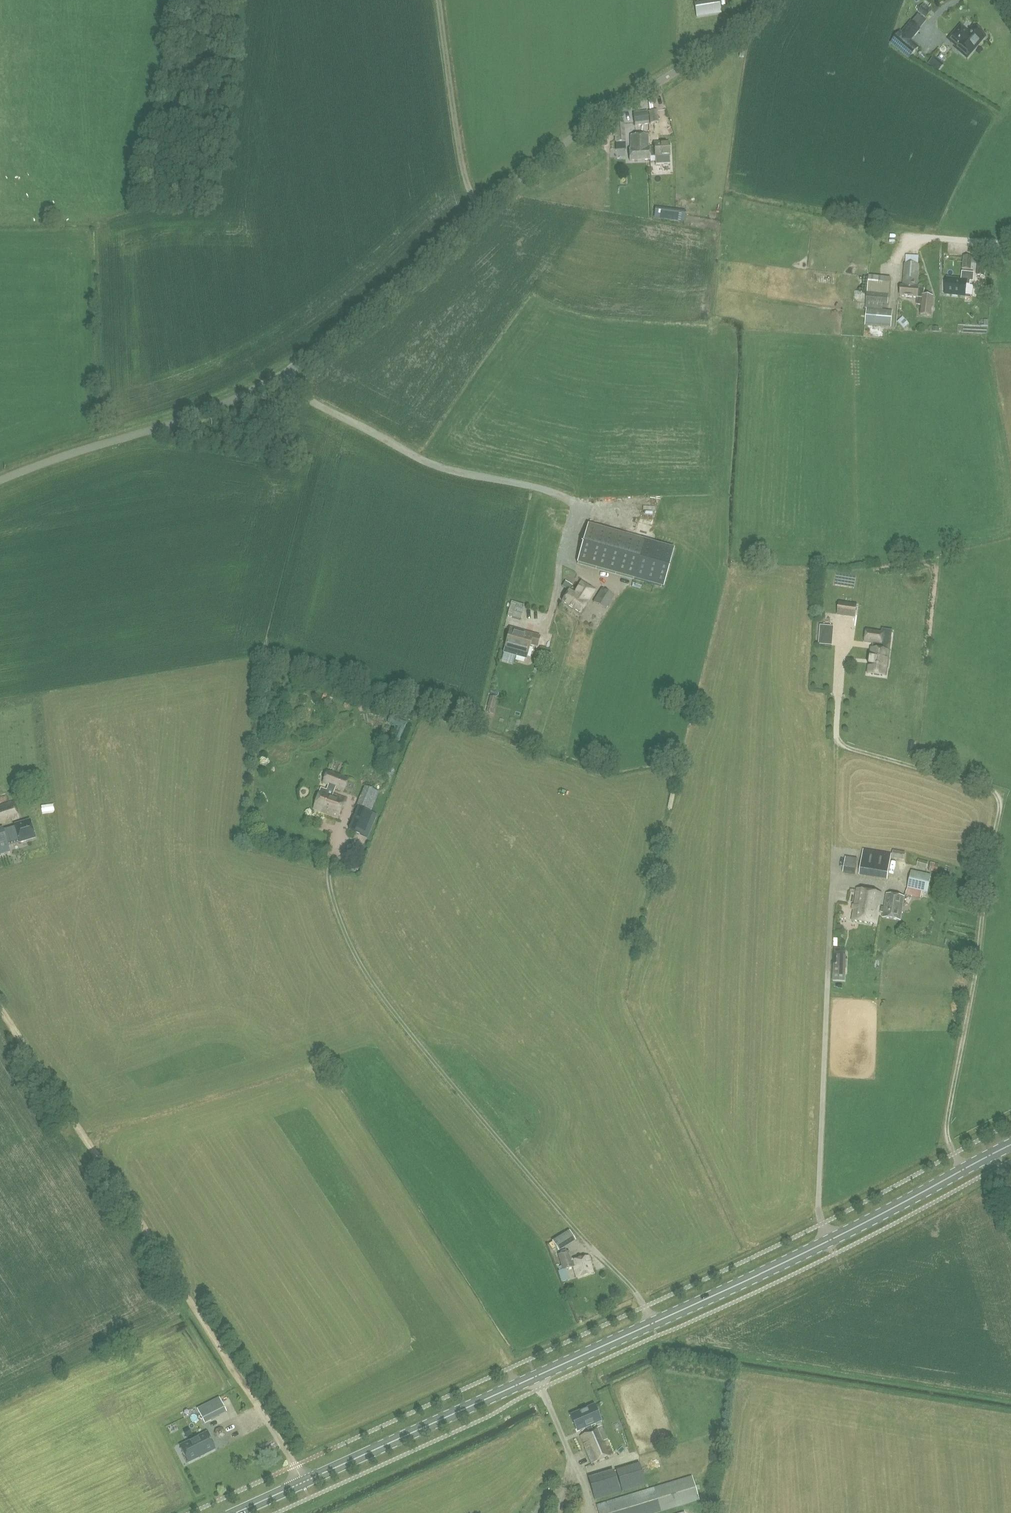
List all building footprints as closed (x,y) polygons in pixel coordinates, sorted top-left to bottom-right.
[(694,3),(697,17),(720,13),(718,0),(716,0),(694,3)] [(891,43),(910,58),(918,48),(910,41),(920,30),(911,22),(902,34),(900,33),(891,43)] [(975,27),(974,26),(969,33),(961,26),(950,39),(969,56),(986,36),(981,33),(983,31),(982,29),(978,26),(977,26),(975,27)] [(651,123),(658,122),(657,110),(649,111),(651,123)] [(649,124),(647,111),(633,113),(635,126),(649,124)] [(624,124),(614,124),(615,143),(625,142),(624,124)] [(629,161),(650,159),(650,149),(650,146),(648,146),(648,134),(630,135),(630,149),(629,149),(629,161)] [(655,149),(650,149),(650,159),(650,157),(670,156),(669,143),(655,143),(655,149)] [(664,219),(666,209),(656,208),(654,218),(664,219)] [(686,211),(676,210),(675,220),(685,221),(686,211)] [(977,275),(984,276),(986,255),(979,254),(977,275)] [(919,264),(918,264),(919,256),(905,255),(905,263),(903,287),(901,287),(900,296),(918,298),(917,305),(922,305),(921,315),(930,316),(933,296),(917,294),(918,288),(917,288),(919,264)] [(963,256),(962,268),(971,269),(972,257),(963,256)] [(945,294),(965,296),(966,285),(970,285),(970,282),(973,282),(974,273),(962,272),(961,280),(947,278),(945,294)] [(869,276),(868,278),(867,290),(865,303),(865,309),(866,309),(865,325),(891,327),(893,310),(879,309),(879,304),(888,305),(889,294),(891,278),(869,276)] [(893,317),(899,324),(905,320),(898,312),(893,317)] [(644,517),(653,517),(653,507),(644,506),(644,517)] [(674,548),(645,540),(587,524),(577,563),(635,579),(663,587),(674,548)] [(588,602),(588,601),(595,590),(581,581),(574,592),(570,590),(562,602),(580,614),(588,602)] [(602,589),(593,602),(605,610),(614,596),(602,589)] [(857,604),(839,602),(837,615),(855,618),(857,604)] [(516,604),(512,618),(520,620),(524,607),(524,605),(519,603),(519,605),(516,604)] [(540,637),(533,635),(513,629),(512,635),(509,634),(505,648),(527,654),(530,646),(537,648),(540,637)] [(887,678),(890,651),(880,650),(881,646),(883,633),(866,630),(864,644),(872,645),(872,649),(870,649),(866,675),(887,678)] [(344,791),(348,779),(327,771),(323,783),(331,786),(336,787),(344,791)] [(345,798),(333,794),(336,787),(331,786),(329,792),(320,789),(313,809),(338,818),(345,798)] [(357,805),(371,811),(379,792),(365,786),(357,805)] [(17,814),(13,801),(7,803),(5,798),(0,800),(0,819),(17,814)] [(358,808),(349,830),(360,835),(369,812),(358,808)] [(330,827),(333,821),(325,818),(323,825),(330,827)] [(10,852),(6,840),(18,837),(20,843),(35,838),(30,820),(15,825),(16,829),(4,832),(3,829),(0,829),(0,855),(10,852)] [(856,875),(858,860),(846,859),(844,874),(856,875)] [(908,889),(928,893),(931,876),(911,872),(908,889)] [(879,912),(883,913),(884,908),(879,907),(882,893),(857,889),(852,921),(876,925),(879,912)] [(884,908),(883,913),(883,918),(900,921),(904,897),(887,894),(884,908)] [(550,1236),(556,1246),(573,1235),(567,1225),(550,1236)] [(594,1272),(589,1256),(572,1261),(569,1252),(558,1255),(563,1270),(574,1267),(577,1278),(594,1272)] [(227,1412),(219,1398),(197,1409),(204,1423),(227,1412)] [(586,1449),(592,1464),(613,1455),(606,1440),(609,1439),(603,1426),(593,1430),(591,1425),(600,1421),(594,1406),(572,1416),(578,1431),(586,1427),(589,1432),(581,1436),(586,1449)] [(207,1433),(180,1446),(188,1462),(215,1449),(207,1433)] [(223,1444),(210,1453),(219,1465),(231,1456),(223,1444)] [(242,1445),(232,1449),(234,1454),(244,1450),(242,1445)] [(659,1459),(646,1462),(649,1470),(661,1467),(659,1459)] [(603,1497),(596,1476),(588,1478),(595,1500),(603,1497)] [(654,1488),(596,1505),(599,1512),(658,1512),(699,1500),(692,1476),(654,1488)]
